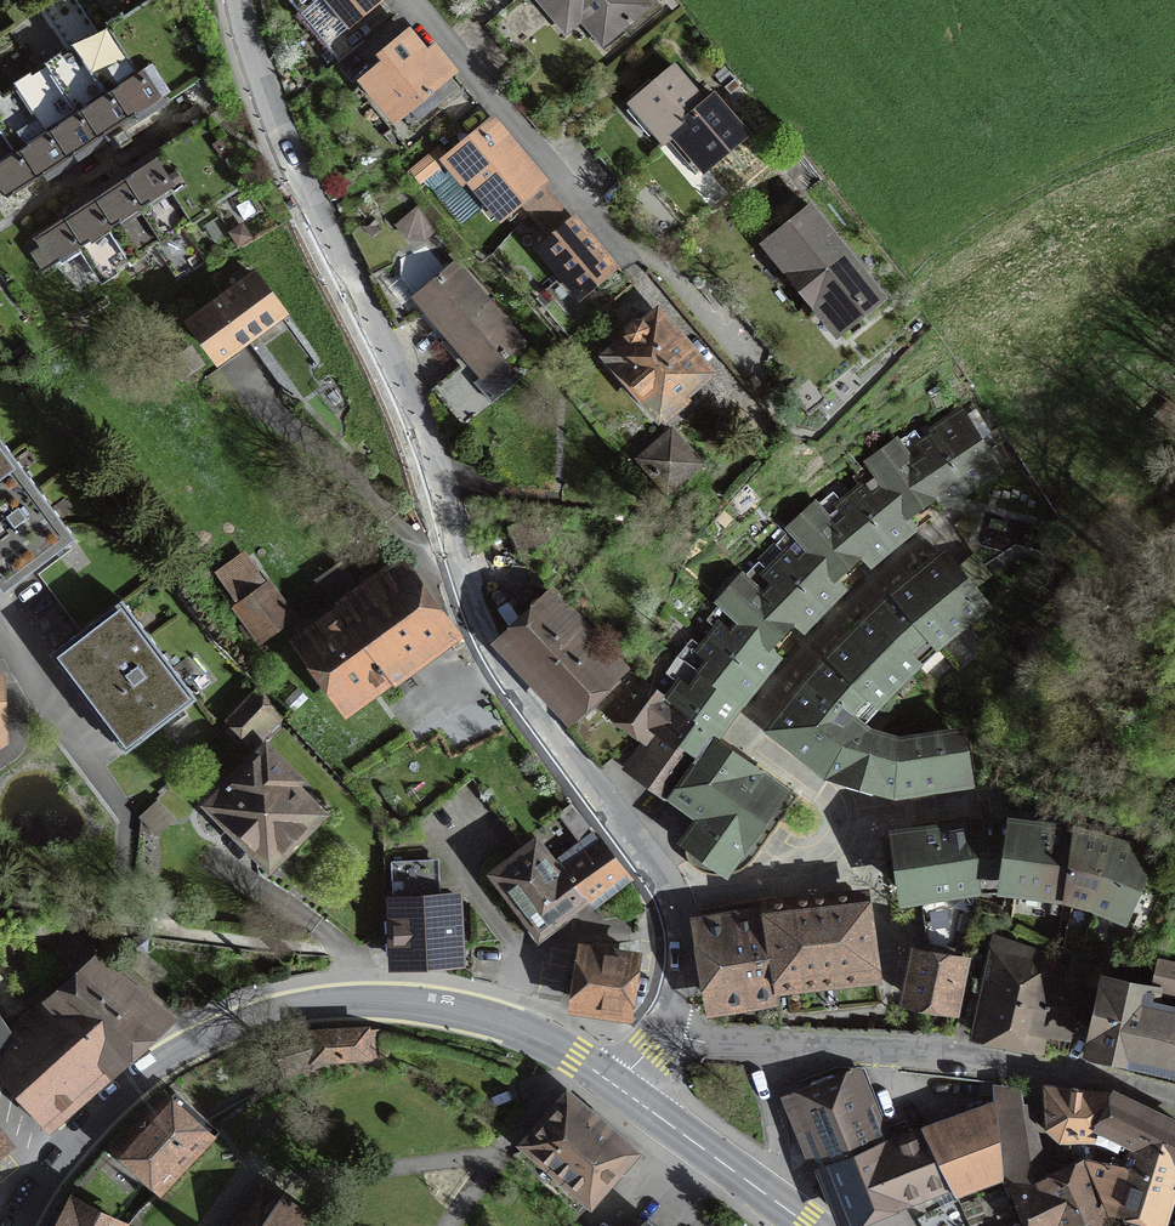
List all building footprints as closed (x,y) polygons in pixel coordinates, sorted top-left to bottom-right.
[(299,15),(316,0),(286,0),(299,15)] [(299,15),(339,61),(363,39),(348,22),(374,0),(316,0),(299,15)] [(651,0),(536,0),(565,33),(578,21),(605,52),(658,8),(651,0)] [(129,13),(99,32),(159,126),(190,106),(129,13)] [(423,43),(407,22),(375,47),(381,55),(357,73),(390,117),(455,68),(431,37),(423,43)] [(99,32),(67,53),(129,147),(159,126),(99,32)] [(67,53),(37,72),(88,152),(113,136),(120,146),(97,160),(100,167),(129,147),(67,53)] [(703,95),(670,59),(626,100),(659,136),(664,129),(703,95)] [(37,72),(0,95),(0,124),(16,150),(0,160),(0,201),(1,203),(88,152),(37,72)] [(752,130),(714,85),(703,95),(664,129),(703,173),(752,130)] [(548,175),(495,110),(442,153),(495,218),(548,175)] [(212,206),(159,126),(129,147),(181,226),(212,206)] [(129,147),(100,167),(110,184),(150,246),(181,226),(129,147)] [(150,246),(110,184),(26,241),(45,269),(79,246),(102,280),(150,246)] [(760,237),(798,285),(847,246),(808,198),(760,237)] [(616,264),(571,209),(531,241),(577,296),(616,264)] [(884,292),(847,246),(798,285),(835,331),(884,292)] [(409,290),(450,332),(488,296),(454,253),(409,290)] [(291,313),(257,266),(189,315),(222,361),(291,313)] [(524,337),(488,296),(450,332),(471,358),(433,388),(463,425),(517,380),(499,359),(524,337)] [(714,369),(654,301),(597,351),(657,420),(714,369)] [(927,425),(934,437),(964,484),(995,467),(953,408),(927,425)] [(942,500),(964,484),(934,437),(923,442),(916,429),(897,442),(932,489),(942,500)] [(670,433),(642,458),(668,487),(696,461),(670,433)] [(0,441),(0,577),(9,590),(81,538),(6,436),(0,441)] [(903,509),(932,489),(897,442),(866,464),(903,509)] [(912,521),(903,509),(866,464),(853,475),(862,486),(852,495),(888,540),(912,521)] [(866,559),(888,540),(852,495),(843,504),(833,491),(817,506),(857,548),(866,559)] [(831,572),(857,548),(817,506),(791,530),(831,572)] [(538,513),(509,525),(520,552),(550,541),(538,513)] [(840,583),(831,572),(791,530),(776,544),(788,554),(778,564),(819,604),(840,583)] [(467,631),(407,552),(295,636),(355,715),(467,631)] [(942,559),(896,595),(934,642),(981,604),(942,559)] [(799,625),(819,604),(778,564),(768,573),(757,562),(743,577),(788,616),(799,625)] [(232,588),(264,628),(285,612),(253,571),(232,588)] [(763,643),(788,616),(743,577),(721,604),(763,643)] [(946,654),(934,642),(896,595),(873,615),(916,660),(929,672),(946,654)] [(617,667),(549,597),(502,643),(569,713),(617,667)] [(197,696),(128,604),(62,654),(132,745),(197,696)] [(775,652),(763,643),(721,604),(707,619),(718,629),(711,637),(756,674),(775,652)] [(876,700),(916,660),(873,615),(832,659),(876,700)] [(736,698),(756,674),(711,637),(703,648),(692,639),(678,655),(736,698)] [(701,748),(736,698),(678,655),(666,672),(677,679),(667,698),(693,717),(676,742),(696,754),(701,748)] [(881,706),(876,700),(832,659),(773,727),(823,764),(838,741),(844,748),(856,732),(881,706)] [(660,733),(676,742),(693,717),(667,698),(639,678),(616,710),(642,729),(646,722),(660,733)] [(260,692),(233,717),(249,734),(276,709),(260,692)] [(608,712),(580,732),(604,764),(637,740),(624,723),(618,727),(608,712)] [(965,729),(898,744),(905,789),(908,801),(968,792),(965,729)] [(852,776),(905,789),(898,744),(856,732),(844,748),(838,741),(823,764),(852,776)] [(676,742),(660,733),(634,765),(670,791),(696,754),(676,742)] [(339,808),(268,737),(208,796),(279,867),(339,808)] [(745,778),(701,748),(696,754),(670,791),(703,814),(685,840),(723,870),(779,792),(748,771),(745,778)] [(582,804),(494,873),(544,937),(632,867),(582,804)] [(969,815),(936,819),(945,889),(980,884),(970,827),(969,815)] [(901,895),(945,889),(936,819),(892,824),(901,895)] [(1016,826),(970,827),(980,884),(979,893),(1008,893),(1008,883),(1016,826)] [(1008,883),(1066,892),(1075,834),(1016,826),(1008,883)] [(1119,846),(1075,834),(1066,892),(1094,901),(1119,846)] [(1147,857),(1119,846),(1094,901),(1124,915),(1147,857)] [(433,859),(392,860),(395,964),(461,962),(459,897),(434,898),(433,859)] [(871,896),(766,908),(775,987),(880,975),(871,896)] [(766,908),(693,916),(703,1010),(776,1002),(775,987),(766,908)] [(1060,951),(993,936),(970,1039),(1042,1055),(1046,1035),(1067,1040),(1080,979),(1055,974),(1060,951)] [(652,949),(584,942),(576,1013),(645,1020),(652,949)] [(969,955),(909,943),(898,1002),(958,1014),(969,955)] [(1159,957),(1153,989),(1147,987),(1138,1056),(1174,1065),(1174,961),(1159,957)] [(30,1023),(87,1085),(160,1020),(117,984),(124,976),(102,958),(94,966),(30,1023)] [(1147,981),(1105,972),(1087,1051),(1103,1057),(1102,1064),(1135,1071),(1138,1056),(1147,987),(1147,981)] [(13,1039),(0,1021),(0,1050),(13,1039)] [(30,1023),(13,1039),(0,1050),(0,1077),(43,1125),(87,1085),(30,1023)] [(377,1029),(311,1032),(311,1047),(313,1059),(379,1056),(377,1029)] [(313,1059),(311,1047),(280,1057),(285,1074),(313,1065),(313,1059)] [(852,1081),(787,1107),(811,1170),(819,1167),(880,1142),(852,1081)] [(1094,1159),(1098,1140),(1117,1099),(1048,1090),(1050,1124),(1063,1135),(1067,1135),(1076,1160),(1086,1157),(1094,1159)] [(567,1095),(526,1142),(591,1199),(632,1152),(567,1095)] [(1023,1110),(1020,1096),(999,1099),(1003,1176),(1035,1168),(1034,1157),(1029,1107),(1023,1110)] [(923,1127),(927,1133),(946,1180),(958,1193),(1003,1176),(999,1099),(923,1127)] [(1117,1099),(1098,1140),(1136,1153),(1139,1143),(1174,1159),(1174,1124),(1117,1099)] [(205,1138),(166,1101),(122,1148),(166,1189),(208,1142),(209,1143),(220,1132),(215,1128),(205,1138)] [(884,1151),(903,1197),(946,1180),(927,1133),(884,1151)] [(903,1197),(884,1151),(880,1142),(819,1167),(821,1171),(825,1170),(846,1221),(903,1197)] [(1174,1163),(1174,1159),(1139,1143),(1136,1153),(1134,1168),(1094,1159),(1086,1157),(1106,1202),(1122,1212),(1155,1222),(1174,1163)] [(1086,1157),(1076,1160),(1081,1169),(1045,1186),(1064,1225),(1079,1225),(1110,1212),(1106,1202),(1086,1157)] [(1039,1172),(1014,1184),(1033,1225),(1064,1225),(1045,1186),(1039,1172)] [(280,1197),(260,1225),(319,1225),(280,1197)] [(67,1212),(57,1206),(46,1225),(122,1225),(73,1201),(67,1212)]
